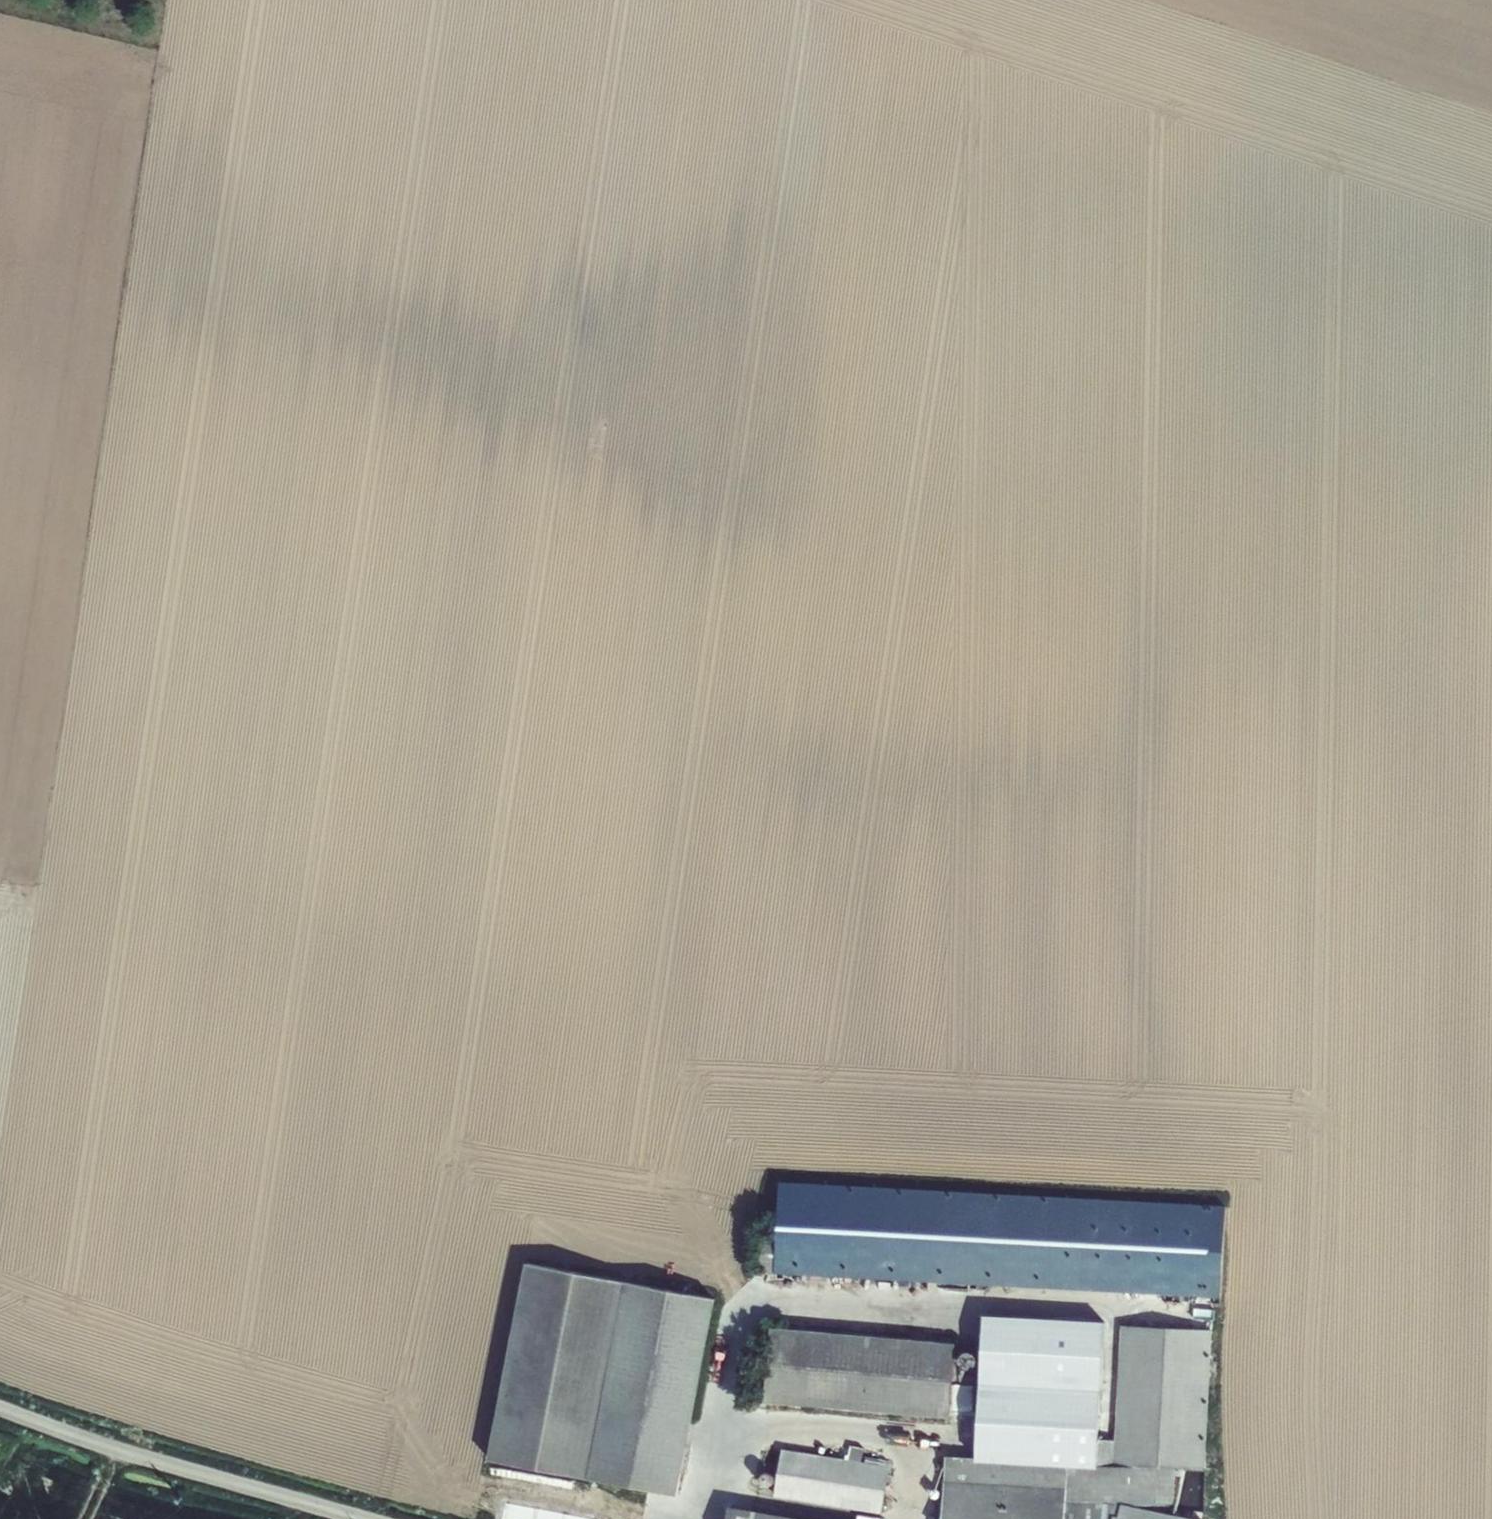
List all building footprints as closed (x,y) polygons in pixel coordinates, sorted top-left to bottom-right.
[(1227,1209),(781,1183),(776,1272),(1222,1299),(1227,1209)] [(715,1298),(526,1265),(482,1464),(635,1487),(675,1495),(715,1298)] [(985,1316),(976,1458),(1098,1466),(1099,1440),(1107,1323),(985,1316)] [(943,1518),(1195,1518),(1176,1514),(1185,1468),(1206,1470),(1212,1330),(1122,1326),(1116,1440),(1099,1440),(1098,1466),(976,1458),(946,1456),(943,1516),(943,1518)] [(955,1345),(772,1330),(766,1401),(950,1416),(955,1345)] [(889,1468),(861,1464),(864,1448),(851,1446),(848,1461),(783,1450),(775,1495),(882,1512),(889,1468)] [(730,1508),(728,1518),(795,1518),(730,1508)]
